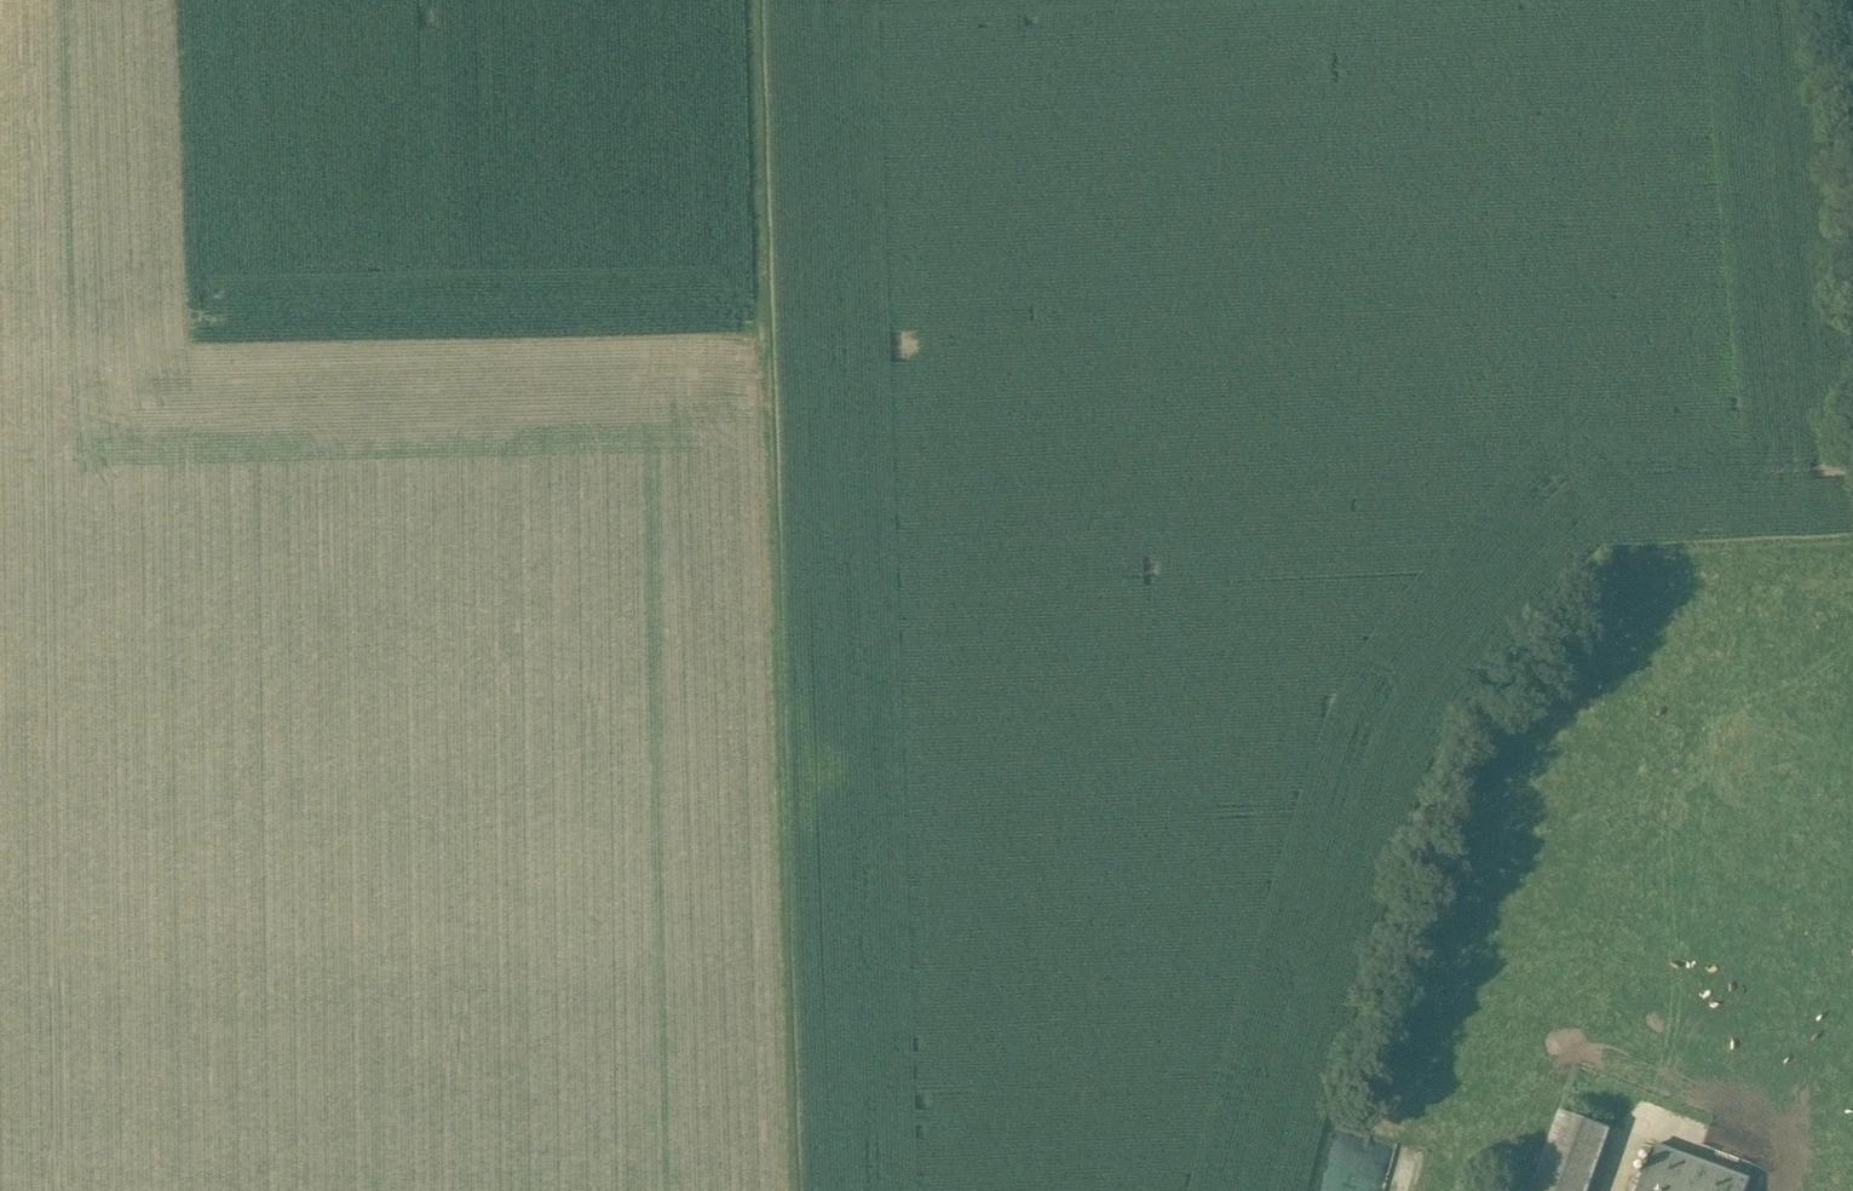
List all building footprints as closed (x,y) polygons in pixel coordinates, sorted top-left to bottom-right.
[(1534,1190),(1587,1190),(1609,1129),(1563,1112),(1553,1137),(1534,1190)] [(1704,1142),(1698,1157),(1721,1165),(1726,1151),(1704,1142)] [(1649,1164),(1721,1190),(1747,1190),(1751,1180),(1656,1145),(1649,1164)] [(1649,1164),(1639,1190),(1721,1190),(1649,1164)]
